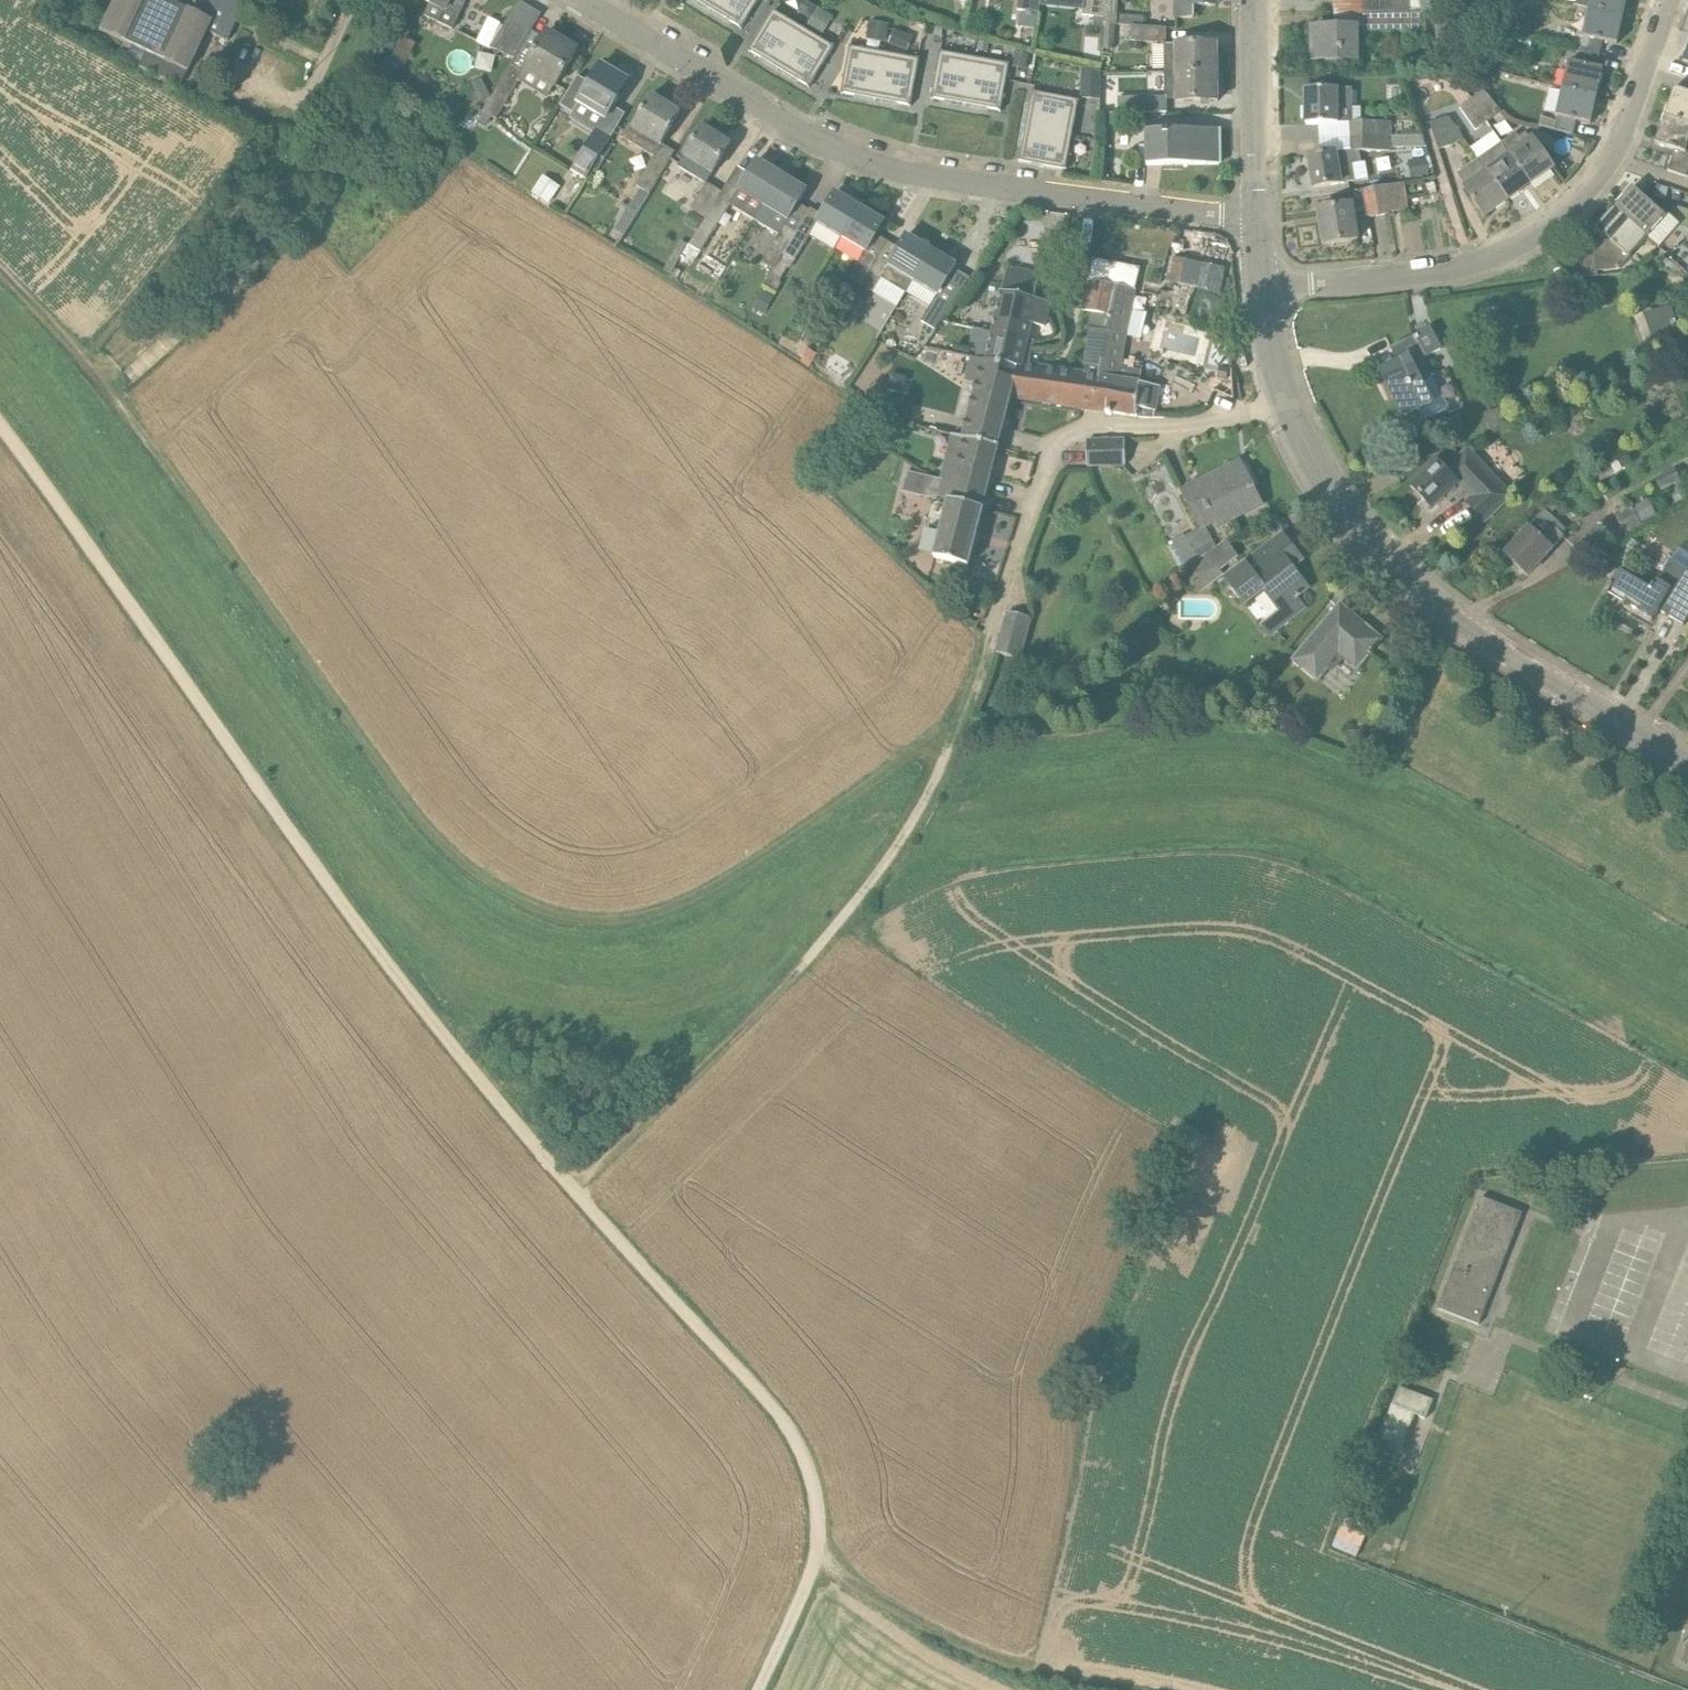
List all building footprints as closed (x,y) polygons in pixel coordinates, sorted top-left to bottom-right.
[(98,31),(145,53),(138,69),(178,88),(205,33),(226,42),(239,15),(234,13),(240,0),(113,0),(98,31)] [(431,4),(426,17),(453,29),(467,0),(422,0),(431,4)] [(713,9),(718,0),(698,0),(713,9)] [(713,9),(742,27),(759,0),(718,0),(713,9)] [(825,34),(836,12),(811,0),(804,0),(794,19),(825,34)] [(1018,10),(1040,12),(1042,0),(1019,0),(1018,10)] [(1105,0),(1085,0),(1083,15),(1105,17),(1105,0)] [(1118,24),(1119,15),(1119,0),(1105,0),(1105,17),(1104,23),(1116,24),(1118,24)] [(1175,18),(1195,18),(1195,6),(1217,6),(1216,0),(1175,0),(1175,18)] [(1362,12),(1409,12),(1409,0),(1362,0),(1362,12)] [(1578,6),(1622,16),(1626,0),(1577,0),(1576,5),(1578,6)] [(1580,49),(1600,55),(1603,41),(1616,44),(1622,16),(1578,6),(1577,10),(1588,13),(1583,37),(1580,49)] [(1023,11),(1021,23),(1037,26),(1039,14),(1023,11)] [(751,50),(780,67),(803,29),(774,12),(751,50)] [(1409,12),(1362,12),(1362,32),(1427,32),(1427,12),(1409,12)] [(1118,24),(1144,27),(1144,16),(1119,15),(1118,24)] [(491,47),(515,58),(532,31),(509,17),(491,47)] [(866,48),(884,51),(890,22),(873,18),(866,48)] [(1116,24),(1104,23),(1104,49),(1114,50),(1115,35),(1116,24)] [(1164,73),(1177,73),(1176,45),(1167,44),(1167,28),(1126,25),(1126,36),(1132,36),(1131,41),(1164,44),(1164,73)] [(908,57),(914,30),(891,26),(885,52),(908,57)] [(1360,61),(1360,28),(1314,28),(1314,61),(1360,61)] [(803,29),(780,67),(811,85),(833,47),(803,29)] [(547,33),(524,70),(555,89),(575,55),(560,45),(562,42),(547,33)] [(1179,74),(1219,73),(1218,44),(1179,45),(1179,74)] [(842,92),(877,98),(885,54),(851,48),(842,92)] [(1563,89),(1596,96),(1602,69),(1597,68),(1600,55),(1580,49),(1577,63),(1569,61),(1563,89)] [(933,97),(968,103),(974,59),(941,52),(933,97)] [(885,54),(877,98),(911,105),(919,60),(885,54)] [(974,59),(968,103),(1001,109),(1009,65),(974,59)] [(484,111),(496,118),(524,72),(512,64),(484,111)] [(602,65),(578,104),(606,120),(620,97),(615,93),(624,79),(602,65)] [(1167,99),(1177,99),(1177,73),(1164,73),(1166,97),(1119,97),(1119,101),(1111,101),(1111,113),(1168,112),(1167,99)] [(1219,73),(1179,74),(1180,102),(1219,101),(1219,73)] [(1072,79),(1069,97),(1080,99),(1083,81),(1072,79)] [(1487,123),(1503,112),(1485,90),(1483,92),(1478,85),(1466,94),(1470,100),(1471,99),(1487,123)] [(1340,91),(1340,89),(1306,89),(1306,125),(1349,124),(1349,90),(1340,91)] [(1596,96),(1563,89),(1556,117),(1557,117),(1554,130),(1573,134),(1576,121),(1589,124),(1596,96)] [(1687,124),(1687,92),(1676,89),(1667,117),(1687,124)] [(1027,127),(1072,135),(1078,101),(1033,93),(1027,127)] [(629,125),(622,137),(654,157),(636,186),(641,188),(627,210),(636,215),(667,166),(674,153),(662,145),(681,114),(653,97),(633,128),(629,125)] [(1476,131),(1487,123),(1471,99),(1470,100),(1460,107),(1476,131)] [(1667,117),(1657,145),(1676,151),(1669,172),(1687,179),(1687,156),(1686,155),(1687,149),(1687,124),(1667,117)] [(1439,150),(1453,146),(1444,119),(1430,123),(1439,150)] [(1392,136),(1392,121),(1352,122),(1352,137),(1392,136)] [(571,173),(584,180),(612,135),(599,127),(571,173)] [(678,167),(706,184),(707,184),(731,144),(703,127),(678,167)] [(1072,135),(1027,127),(1021,160),(1066,168),(1072,135)] [(1147,165),(1215,164),(1215,148),(1220,148),(1219,134),(1206,134),(1206,130),(1147,132),(1147,165)] [(1502,143),(1531,184),(1554,167),(1533,137),(1530,139),(1526,133),(1519,138),(1516,133),(1502,143)] [(1310,157),(1315,189),(1344,183),(1356,181),(1353,165),(1364,163),(1362,152),(1392,151),(1392,136),(1352,137),(1352,152),(1336,154),(1336,153),(1310,157)] [(1508,200),(1531,184),(1502,143),(1479,159),(1508,200)] [(1485,217),(1508,200),(1479,159),(1457,175),(1464,186),(1463,186),(1485,217)] [(738,195),(740,191),(764,206),(783,176),(759,161),(749,176),(738,169),(726,188),(738,195)] [(544,175),(534,191),(550,200),(560,185),(544,175)] [(783,176),(764,206),(788,221),(807,190),(783,176)] [(723,193),(707,184),(706,184),(691,209),(699,213),(707,218),(723,193)] [(1350,205),(1318,211),(1324,246),(1357,240),(1354,219),(1369,216),(1369,218),(1389,215),(1389,213),(1403,211),(1398,184),(1347,193),(1350,205)] [(1615,209),(1649,238),(1667,216),(1634,187),(1615,209)] [(818,223),(842,238),(860,207),(836,192),(818,223)] [(860,207),(842,238),(867,252),(885,222),(860,207)] [(1649,238),(1615,209),(1597,229),(1606,237),(1595,249),(1579,251),(1583,279),(1599,277),(1598,272),(1621,269),(1649,238)] [(763,262),(774,269),(798,231),(786,224),(763,262)] [(764,286),(775,293),(809,238),(798,231),(774,269),(764,286)] [(906,293),(913,281),(932,250),(908,235),(887,270),(876,262),(862,285),(874,291),(882,278),(906,293)] [(1062,263),(1081,267),(1086,245),(1067,241),(1062,263)] [(932,250),(913,281),(937,295),(921,322),(935,330),(964,288),(948,279),(956,265),(932,250)] [(864,256),(851,278),(862,285),(876,262),(864,256)] [(1168,282),(1219,293),(1224,268),(1173,257),(1168,282)] [(993,332),(1026,338),(1029,324),(1044,327),(1050,303),(1035,299),(1040,275),(1007,268),(993,332)] [(1101,367),(1095,410),(1107,411),(1106,414),(1112,415),(1112,412),(1137,416),(1154,417),(1154,415),(1159,387),(1139,383),(1141,372),(1120,368),(1126,334),(1124,333),(1135,289),(1089,280),(1084,310),(1092,312),(1089,327),(1108,332),(1104,361),(1102,360),(1101,367)] [(1656,349),(1682,338),(1672,307),(1643,314),(1656,349)] [(1406,416),(1434,402),(1414,363),(1440,350),(1430,331),(1393,350),(1400,362),(1383,371),(1406,416)] [(1018,364),(1027,366),(1034,341),(1026,339),(1026,338),(993,332),(987,360),(1018,364)] [(976,382),(963,436),(999,444),(1011,396),(1018,364),(987,360),(971,356),(966,379),(976,382)] [(1061,405),(1095,410),(1101,367),(1086,365),(1084,375),(1027,366),(1018,364),(1011,396),(1058,404),(1057,407),(1061,407),(1061,405)] [(1497,432),(1507,429),(1502,416),(1487,421),(1492,433),(1497,432)] [(945,464),(957,467),(991,475),(999,444),(963,436),(953,433),(945,464)] [(1091,465),(1126,464),(1126,441),(1091,442),(1091,465)] [(1431,497),(1437,504),(1447,494),(1449,496),(1457,489),(1455,487),(1464,478),(1478,494),(1468,504),(1485,522),(1511,497),(1468,451),(1447,472),(1437,461),(1411,486),(1426,502),(1431,497)] [(1592,467),(1602,482),(1622,469),(1617,460),(1605,468),(1601,462),(1592,467)] [(1237,464),(1182,493),(1202,531),(1215,524),(1217,528),(1264,504),(1254,485),(1249,488),(1237,464)] [(972,555),(981,517),(984,508),(991,477),(990,477),(991,475),(957,467),(935,557),(969,566),(972,555)] [(1661,492),(1682,482),(1676,469),(1655,479),(1661,492)] [(1556,500),(1546,511),(1551,516),(1561,505),(1556,500)] [(1626,534),(1642,525),(1633,509),(1617,517),(1626,534)] [(1546,511),(1531,527),(1506,554),(1529,575),(1554,549),(1565,537),(1563,535),(1566,530),(1551,516),(1546,511)] [(1168,541),(1184,572),(1197,562),(1184,536),(1183,534),(1168,541)] [(1283,536),(1225,581),(1245,608),(1265,593),(1279,612),(1261,627),(1270,637),(1290,621),(1281,610),(1296,599),(1297,600),(1301,596),(1300,596),(1309,589),(1293,568),(1289,571),(1280,560),(1294,549),(1283,536)] [(1197,562),(1184,572),(1200,592),(1224,574),(1221,571),(1239,556),(1227,539),(1217,547),(1197,562)] [(1620,571),(1612,585),(1611,585),(1606,593),(1609,594),(1612,589),(1642,608),(1639,613),(1653,621),(1659,610),(1684,625),(1687,620),(1687,581),(1680,595),(1658,582),(1655,586),(1653,585),(1651,589),(1620,571)] [(1340,605),(1292,661),(1319,683),(1340,657),(1356,671),(1382,640),(1340,605)] [(1031,618),(1009,612),(998,653),(1019,659),(1031,618)] [(1139,657),(1147,648),(1133,635),(1124,644),(1139,657)] [(1439,1309),(1479,1325),(1523,1213),(1482,1197),(1439,1309)] [(1401,1452),(1416,1415),(1426,1419),(1434,1400),(1400,1386),(1378,1443),(1401,1452)]
